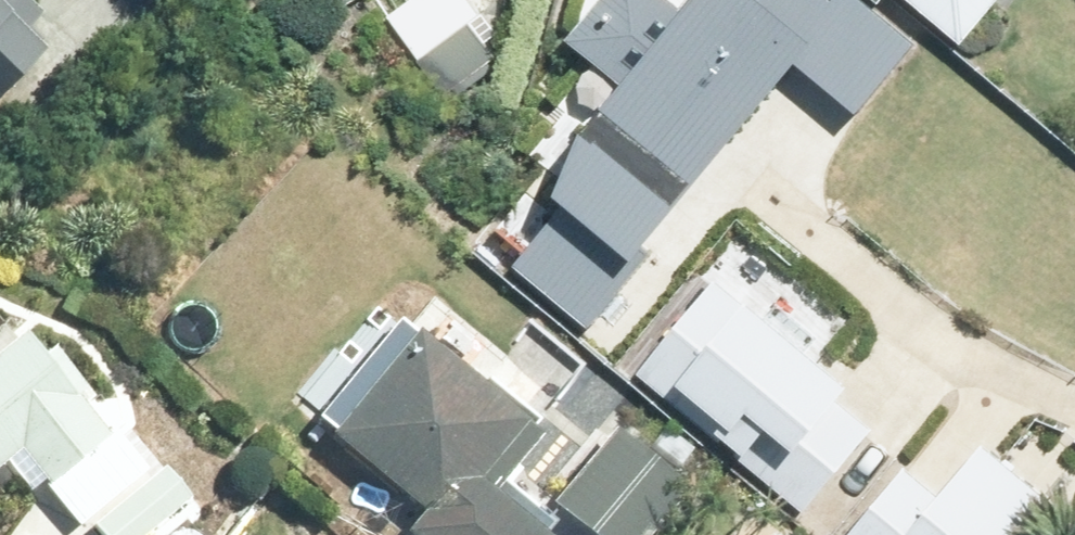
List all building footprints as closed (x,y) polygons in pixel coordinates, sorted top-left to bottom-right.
[(14,0),(0,0),(0,103),(43,57),(28,43),(43,28),(14,0)] [(343,10),(361,0),(337,0),(343,10)] [(487,17),(475,0),(418,0),(389,20),(420,64),(427,59),(453,94),(499,62),(474,26),(487,17)] [(589,324),(806,64),(864,112),(923,42),(872,0),(696,0),(687,10),(674,0),(613,0),(578,43),(629,85),(552,177),(576,197),(519,266),(589,324)] [(965,50),(1007,0),(905,0),(965,50)] [(719,279),(642,372),(811,511),(878,431),(842,401),(853,389),(719,279)] [(407,534),(547,534),(496,493),(542,437),(402,321),(315,424),(424,515),(407,534)] [(0,353),(0,474),(18,460),(46,492),(108,441),(75,401),(84,394),(48,351),(39,359),(20,336),(0,353)] [(702,455),(670,430),(652,454),(684,478),(702,455)] [(551,508),(584,534),(653,534),(689,491),(615,431),(551,508)] [(856,534),(1052,534),(1069,514),(989,448),(946,499),(910,470),(856,534)] [(148,473),(134,491),(158,512),(174,493),(148,473)]
